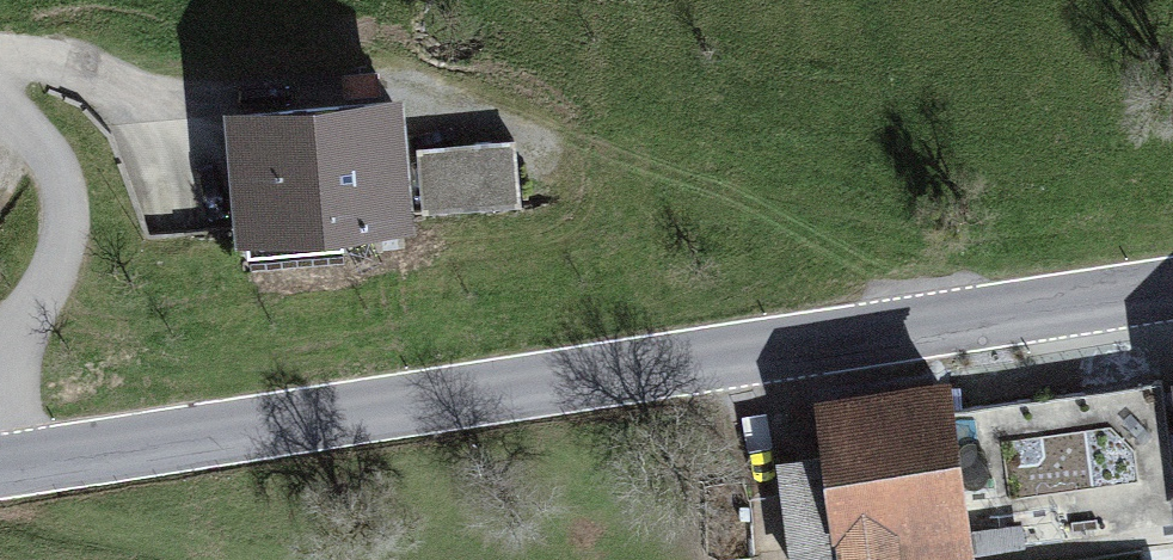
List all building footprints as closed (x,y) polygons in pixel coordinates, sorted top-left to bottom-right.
[(1162,371),(1172,454),(1172,370),(1162,371)] [(820,459),(773,465),(784,559),(1086,559),(1160,551),(1141,393),(948,416),(945,390),(814,406),(820,459)]
